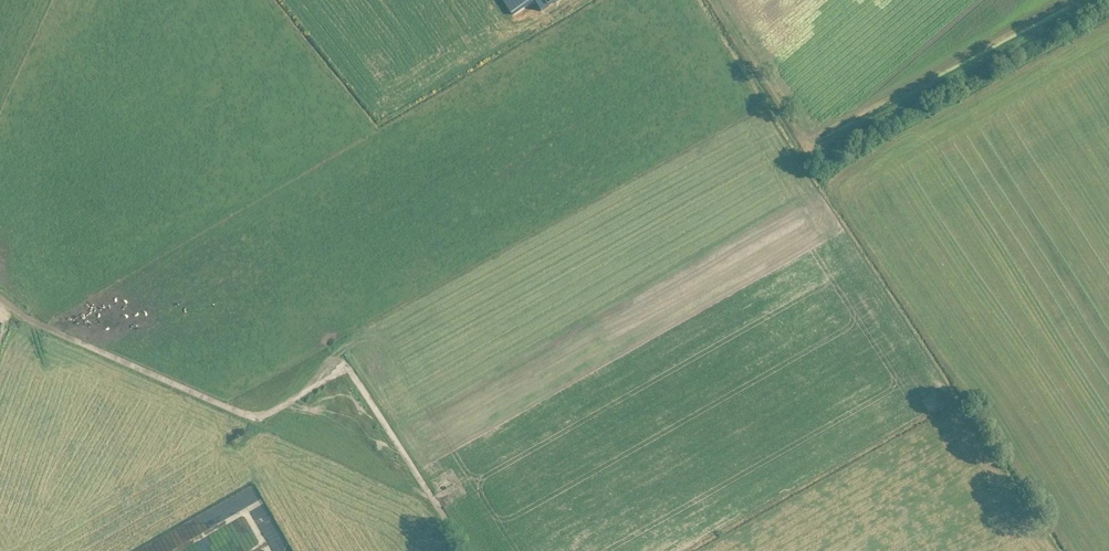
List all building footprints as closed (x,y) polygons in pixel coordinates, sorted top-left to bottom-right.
[(514,17),(536,3),(541,12),(560,0),(503,0),(514,17)] [(251,548),(251,547),(228,527),(241,513),(239,508),(143,550),(249,550),(251,548)]
